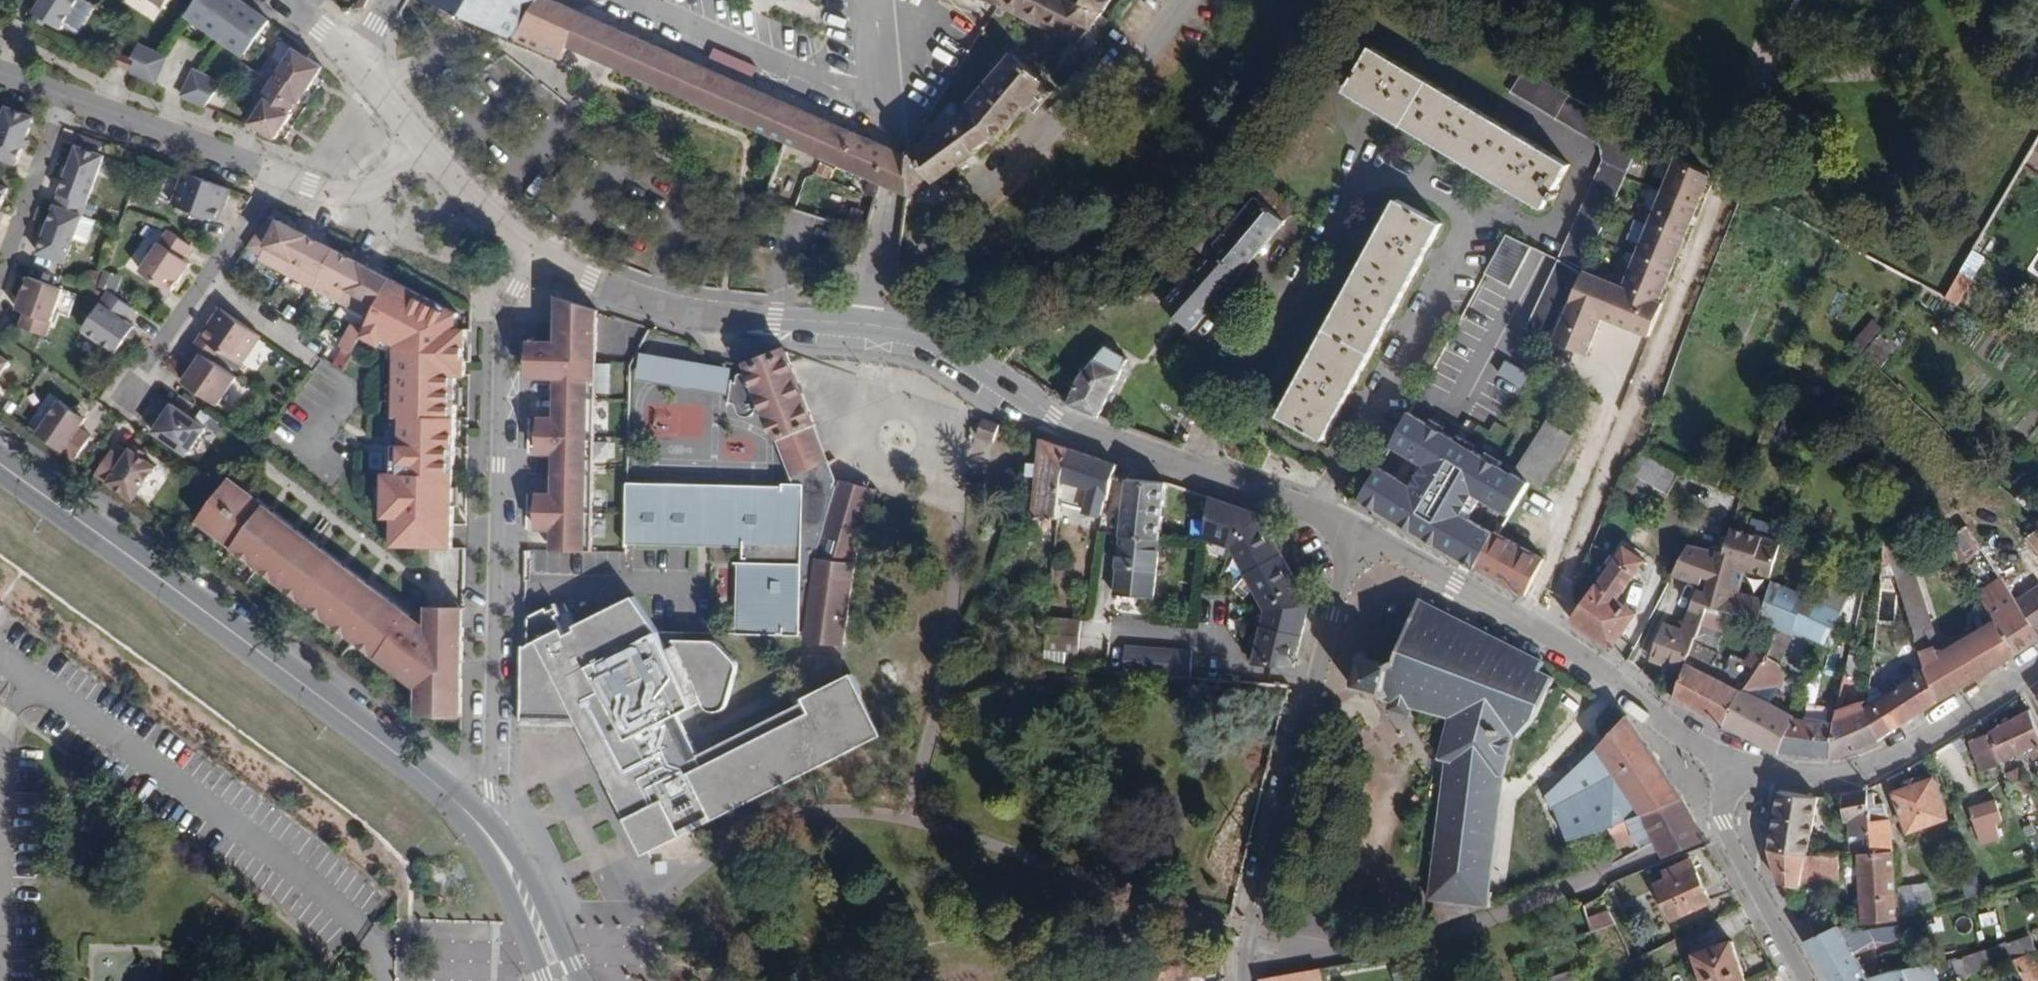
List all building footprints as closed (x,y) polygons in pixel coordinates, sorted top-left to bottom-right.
[(40,3),(34,13),(37,15),(46,20),(61,29),(79,0),(36,0),(40,3)] [(163,8),(169,0),(151,0),(163,8)] [(239,0),(202,0),(191,16),(245,53),(267,20),(239,0)] [(520,36),(520,40),(561,59),(567,46),(882,184),(885,143),(554,0),(436,0),(520,36)] [(998,6),(1079,44),(1092,25),(1104,11),(1111,0),(1001,0),(998,6)] [(46,20),(37,15),(34,19),(43,25),(46,20)] [(125,72),(154,84),(166,56),(137,44),(125,72)] [(297,102),(300,104),(322,68),(308,59),(308,58),(310,55),(297,45),(271,85),(297,102)] [(1571,163),(1373,45),(1347,89),(1545,207),(1571,163)] [(1049,84),(1014,52),(956,120),(917,146),(908,153),(906,180),(901,192),(907,194),(913,198),(979,153),(976,149),(991,138),(998,143),(1049,84)] [(128,59),(114,53),(109,63),(123,69),(128,59)] [(1644,136),(1525,67),(1510,91),(1600,144),(1603,161),(1559,256),(1585,268),(1644,136)] [(179,97),(206,109),(219,81),(193,69),(179,97)] [(271,85),(267,82),(258,96),(262,98),(248,120),(276,139),(292,115),(290,113),(297,102),(271,85)] [(6,107),(0,123),(0,159),(16,165),(34,117),(6,107)] [(76,146),(99,154),(103,142),(80,134),(76,146)] [(76,146),(55,206),(83,216),(108,144),(103,142),(99,154),(76,146)] [(1712,177),(1671,159),(1621,286),(1582,274),(1553,337),(1590,358),(1601,323),(1648,341),(1712,177)] [(231,189),(184,172),(172,205),(219,222),(231,189)] [(1256,198),(1250,194),(1242,203),(1247,208),(1220,240),(1203,225),(1191,239),(1208,254),(1165,303),(1192,329),(1286,220),(1258,196),(1256,198)] [(1444,222),(1399,199),(1280,415),(1325,439),(1444,222)] [(83,216),(55,206),(38,254),(66,263),(75,238),(88,243),(96,221),(83,216)] [(278,223),(268,217),(246,248),(260,258),(278,223)] [(308,236),(279,221),(278,223),(260,258),(259,260),(287,275),(308,236)] [(169,230),(159,227),(133,266),(162,286),(182,258),(175,253),(184,240),(169,230)] [(335,250),(308,236),(287,275),(315,289),(335,250)] [(363,264),(335,250),(315,289),(342,304),(363,264)] [(1985,258),(1971,250),(1947,293),(1945,297),(1958,305),(1985,258)] [(392,279),(363,264),(342,304),(371,318),(392,279)] [(67,278),(34,265),(21,298),(29,301),(24,315),(50,325),(67,278)] [(133,308),(109,292),(83,330),(117,353),(126,339),(133,329),(134,327),(125,320),(133,308)] [(558,341),(530,340),(529,377),(557,377),(556,397),(556,417),(540,417),(539,435),(539,453),(555,454),(554,474),(554,494),(538,494),(537,512),(537,530),(553,530),(552,551),(590,552),(597,308),(588,305),(586,305),(559,297),(558,341)] [(261,337),(220,309),(201,337),(220,351),(241,366),(261,337)] [(138,332),(133,329),(126,339),(130,343),(138,332)] [(1898,344),(1884,332),(1865,353),(1879,367),(1898,344)] [(220,351),(201,337),(193,348),(213,361),(220,351)] [(1129,358),(1107,346),(1099,358),(1082,375),(1069,405),(1098,416),(1129,358)] [(213,361),(193,348),(185,360),(194,367),(184,382),(218,406),(237,378),(213,361)] [(814,426),(784,350),(747,364),(776,440),(814,426)] [(723,367),(634,352),(629,378),(719,393),(723,367)] [(10,362),(0,355),(0,376),(10,362)] [(207,427),(162,398),(154,410),(163,417),(153,432),(189,455),(207,427)] [(74,408),(61,400),(38,433),(76,459),(92,435),(80,427),(86,417),(85,416),(74,408)] [(77,404),(74,408),(85,416),(88,411),(77,404)] [(1527,487),(1408,413),(1387,449),(1417,469),(1406,486),(1375,470),(1355,504),(1471,574),(1494,538),(1466,521),(1478,503),(1506,520),(1527,487)] [(999,424),(983,418),(976,436),(993,442),(999,424)] [(1572,435),(1547,420),(1514,472),(1530,483),(1539,488),(1572,435)] [(835,477),(814,426),(776,440),(797,486),(793,637),(805,639),(816,556),(813,556),(835,477)] [(1063,473),(1070,448),(1041,438),(1040,451),(1039,462),(1038,475),(1034,514),(1059,517),(1062,483),(1063,473)] [(135,444),(132,449),(142,457),(146,452),(135,444)] [(123,457),(111,448),(94,471),(96,472),(131,499),(155,466),(142,457),(132,449),(130,448),(123,457)] [(1116,464),(1070,448),(1063,473),(1062,483),(1109,496),(1113,477),(1116,464)] [(1679,473),(1641,451),(1630,470),(1639,476),(1630,491),(1658,508),(1679,473)] [(1038,475),(1039,462),(1028,461),(1027,474),(1038,475)] [(835,477),(813,556),(816,556),(856,561),(877,489),(835,477)] [(461,716),(464,608),(439,608),(438,637),(427,637),(405,620),(409,614),(229,479),(223,487),(198,520),(216,534),(233,547),(246,557),(251,551),(262,559),(257,565),(270,575),(275,569),(286,577),(281,584),(294,594),(299,587),(310,596),(305,602),(318,612),(323,606),(333,614),(329,620),(342,630),(347,624),(357,632),(352,638),(366,648),(370,642),(382,650),(377,657),(391,668),(418,689),(418,715),(461,716)] [(1165,482),(1126,480),(1114,592),(1152,596),(1165,482)] [(777,488),(622,486),(620,548),(736,549),(735,636),(793,637),(797,486),(777,485),(777,488)] [(1268,624),(1258,665),(1302,668),(1311,632),(1318,607),(1307,583),(1294,553),(1277,516),(1215,497),(1208,536),(1239,549),(1252,574),(1266,598),(1272,607),(1268,624)] [(1969,523),(1954,504),(1929,522),(1943,543),(1966,527),(1969,524),(1969,523)] [(1966,527),(1977,544),(1988,536),(1975,518),(1969,523),(1969,524),(1966,527)] [(593,519),(592,537),(607,538),(608,520),(593,519)] [(1690,608),(1704,613),(1708,602),(1762,623),(1768,599),(1743,593),(1749,570),(1774,576),(1783,542),(1727,528),(1725,535),(1721,547),(1703,542),(1692,538),(1672,574),(1700,584),(1690,608)] [(1725,535),(1707,529),(1703,542),(1721,547),(1725,535)] [(2037,532),(2027,541),(2037,554),(2037,532)] [(1501,536),(1498,534),(1477,568),(1525,594),(1544,558),(1501,536)] [(1644,560),(1625,546),(1598,585),(1596,584),(1590,592),(1570,620),(1611,648),(1636,612),(1618,599),(1644,560)] [(856,561),(816,556),(805,639),(843,644),(856,561)] [(1930,615),(1911,556),(1891,561),(1910,621),(1930,615)] [(1040,583),(1036,612),(1049,614),(1052,584),(1040,583)] [(2037,631),(2037,585),(2016,600),(2037,631)] [(2016,600),(2010,591),(1987,607),(1996,620),(2018,652),(2037,638),(2037,631),(2016,600)] [(1776,749),(1791,717),(1792,715),(1769,704),(1785,673),(1781,667),(1795,636),(1790,633),(1799,604),(1769,594),(1768,599),(1762,623),(1776,628),(1770,641),(1763,658),(1742,690),(1725,724),(1775,750),(1776,749)] [(1544,662),(1419,598),(1396,658),(1394,656),(1385,661),(1369,657),(1365,649),(1358,651),(1362,660),(1357,678),(1349,682),(1352,690),(1361,686),(1365,687),(1366,691),(1373,694),(1376,690),(1380,691),(1385,699),(1449,717),(1438,758),(1447,760),(1430,898),(1434,899),(1431,925),(1485,905),(1503,775),(1515,735),(1520,737),(1555,676),(1542,668),(1544,662)] [(628,599),(520,651),(524,725),(575,727),(592,766),(640,856),(876,734),(845,671),(796,696),(798,704),(686,764),(667,724),(700,708),(714,712),(722,709),(732,667),(708,644),(669,643),(672,649),(661,651),(654,636),(628,599)] [(1841,610),(1819,600),(1802,634),(1825,645),(1841,610)] [(1684,668),(1700,624),(1704,613),(1690,608),(1682,630),(1665,623),(1653,656),(1684,668)] [(1915,637),(1932,631),(1934,631),(1930,615),(1910,621),(1915,637)] [(1082,619),(1049,616),(1045,662),(1064,663),(1066,651),(1078,652),(1082,619)] [(2018,652),(1996,620),(1939,653),(1932,631),(1915,637),(1921,656),(1924,665),(1939,699),(2018,652)] [(1131,664),(1193,666),(1195,626),(1110,622),(1109,647),(1131,648),(1131,664)] [(1763,658),(1770,641),(1752,647),(1736,673),(1712,662),(1721,633),(1700,624),(1684,668),(1674,696),(1725,724),(1742,690),(1763,658)] [(1921,656),(1915,637),(1907,640),(1909,646),(1904,648),(1908,660),(1921,656)] [(1822,668),(1815,666),(1799,701),(1813,706),(1814,700),(1822,668)] [(1879,685),(1886,697),(1888,696),(1898,689),(1891,678),(1879,685)] [(1886,697),(1866,707),(1876,740),(1928,705),(1915,679),(1898,689),(1888,696),(1886,697)] [(1876,740),(1866,707),(1860,702),(1835,711),(1832,722),(1832,723),(1830,756),(1831,759),(1876,740)] [(2026,711),(1989,730),(1990,733),(1970,741),(1980,771),(2003,763),(2003,761),(2037,745),(2037,738),(2026,711)] [(1680,794),(1626,715),(1595,751),(1548,793),(1569,839),(1596,831),(1610,826),(1682,798),(1680,794)] [(1830,756),(1832,723),(1815,722),(1791,717),(1776,749),(1830,756)] [(2034,790),(2022,765),(2004,773),(2014,799),(2034,790)] [(1947,817),(1933,778),(1893,792),(1908,832),(1947,817)] [(1848,836),(1869,835),(1867,792),(1867,789),(1841,792),(1842,821),(1847,821),(1848,836)] [(1769,847),(1807,855),(1808,855),(1818,797),(1778,790),(1769,847)] [(1867,792),(1869,835),(1870,852),(1892,850),(1889,817),(1883,802),(1876,803),(1874,792),(1867,792)] [(1664,855),(1705,839),(1700,831),(1694,820),(1682,798),(1610,826),(1618,847),(1636,840),(1641,847),(1655,839),(1657,841),(1661,849),(1664,855)] [(2002,820),(1995,799),(1969,807),(1976,828),(2002,820)] [(1801,882),(1807,855),(1769,847),(1768,849),(1778,883),(1782,884),(1800,888),(1801,882)] [(1892,850),(1870,852),(1857,853),(1862,923),(1898,918),(1898,910),(1896,886),(1894,850),(1892,850)] [(1808,855),(1807,855),(1801,882),(1840,880),(1839,854),(1808,855)] [(1690,858),(1662,870),(1666,879),(1693,866),(1690,858)] [(1710,901),(1693,866),(1666,879),(1655,884),(1671,919),(1710,901)] [(1960,881),(1966,898),(1982,893),(1975,875),(1960,881)] [(1927,881),(1896,886),(1898,910),(1910,913),(1935,906),(1930,888),(1927,881)] [(1613,923),(1609,911),(1587,918),(1591,930),(1613,923)] [(1806,940),(1827,930),(1820,916),(1799,923),(1806,940)] [(1806,940),(1831,980),(1868,980),(1871,979),(1854,952),(1873,941),(1891,941),(1913,932),(1918,932),(1922,931),(1919,918),(1912,920),(1894,925),(1867,929),(1862,928),(1836,925),(1827,930),(1806,940)] [(2006,943),(2013,958),(2035,950),(2031,934),(2006,943)] [(1732,941),(1695,952),(1704,980),(1746,980),(1732,941)] [(1986,967),(1980,949),(1963,956),(1970,972),(1986,967)] [(2035,950),(2013,958),(2025,980),(2037,980),(2037,956),(2035,950)] [(1221,960),(1113,975),(1114,980),(1191,980),(1191,978),(1221,973),(1221,960)] [(1868,980),(1927,980),(1920,966),(1876,976),(1871,979),(1868,980)] [(1572,971),(1552,978),(1553,980),(1576,980),(1572,971)] [(1297,973),(1258,979),(1259,980),(1298,980),(1297,973)]
